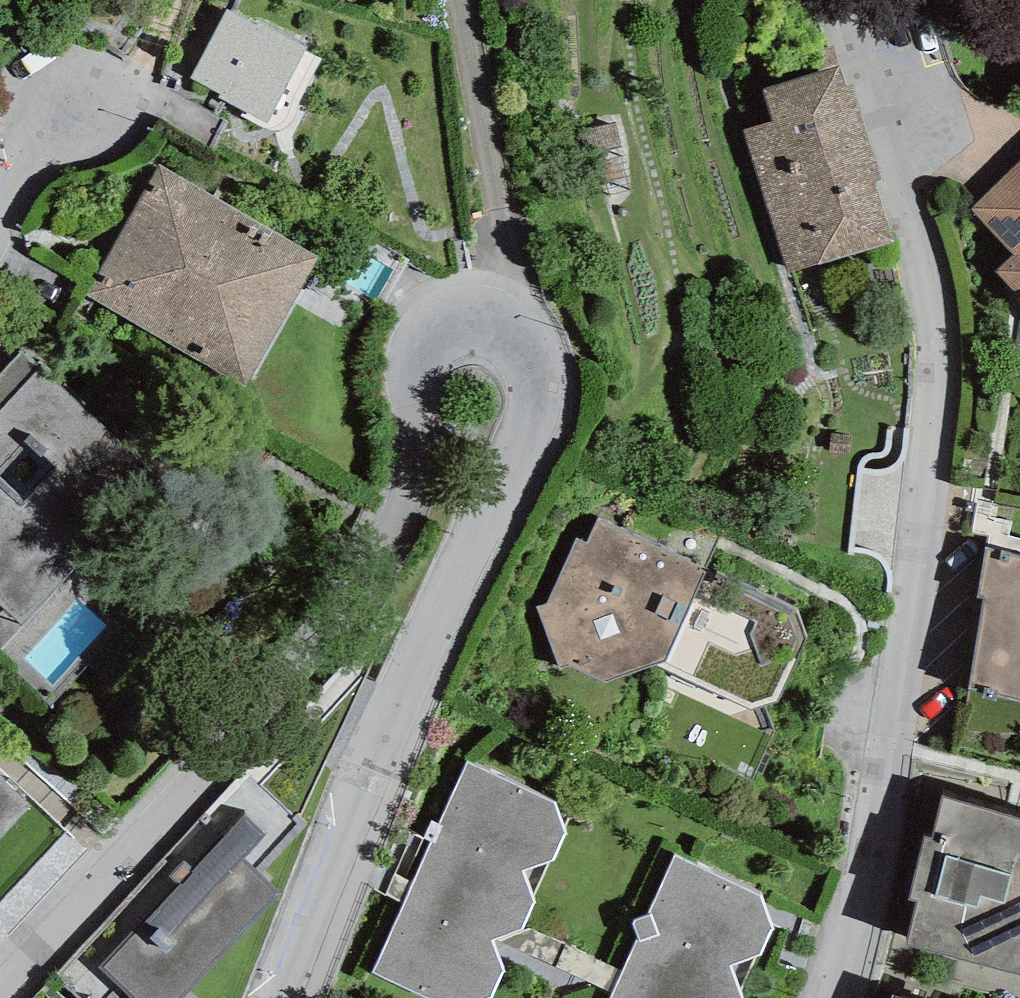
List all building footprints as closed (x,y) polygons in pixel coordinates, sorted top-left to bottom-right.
[(307,53),(226,10),(189,81),(269,124),(307,53)] [(744,133),(789,276),(893,246),(875,183),(882,182),(851,88),(845,89),(839,71),(764,94),(774,125),(744,133)] [(320,257),(158,164),(83,294),(244,387),(320,257)] [(973,211),(1014,258),(997,274),(1019,301),(1019,165),(973,211)] [(1011,364),(1019,366),(1019,313),(1011,364)] [(21,351),(0,374),(0,603),(29,629),(164,481),(21,351)] [(798,610),(598,517),(587,541),(577,537),(547,602),(536,606),(540,617),(544,627),(560,671),(571,667),(607,683),(654,665),(751,710),(777,702),(808,636),(798,610)] [(986,549),(977,601),(984,602),(966,692),(1019,705),(1019,558),(986,549)] [(467,761),(430,842),(403,903),(371,974),(424,997),(493,997),(505,971),(492,940),(524,929),(535,903),(524,871),(555,860),(568,831),(556,801),(467,761)] [(283,893),(261,873),(306,826),(248,771),(53,977),(75,997),(118,997),(124,992),(130,997),(200,997),(192,990),(283,893)] [(33,806),(0,775),(0,841),(33,806)] [(943,797),(932,837),(925,835),(908,899),(916,901),(905,945),(1019,974),(1019,816),(943,797)] [(403,903),(430,842),(412,835),(385,895),(403,903)] [(674,856),(646,917),(632,922),(638,935),(610,997),(742,997),(730,967),(761,956),(775,927),(763,896),(674,856)]
